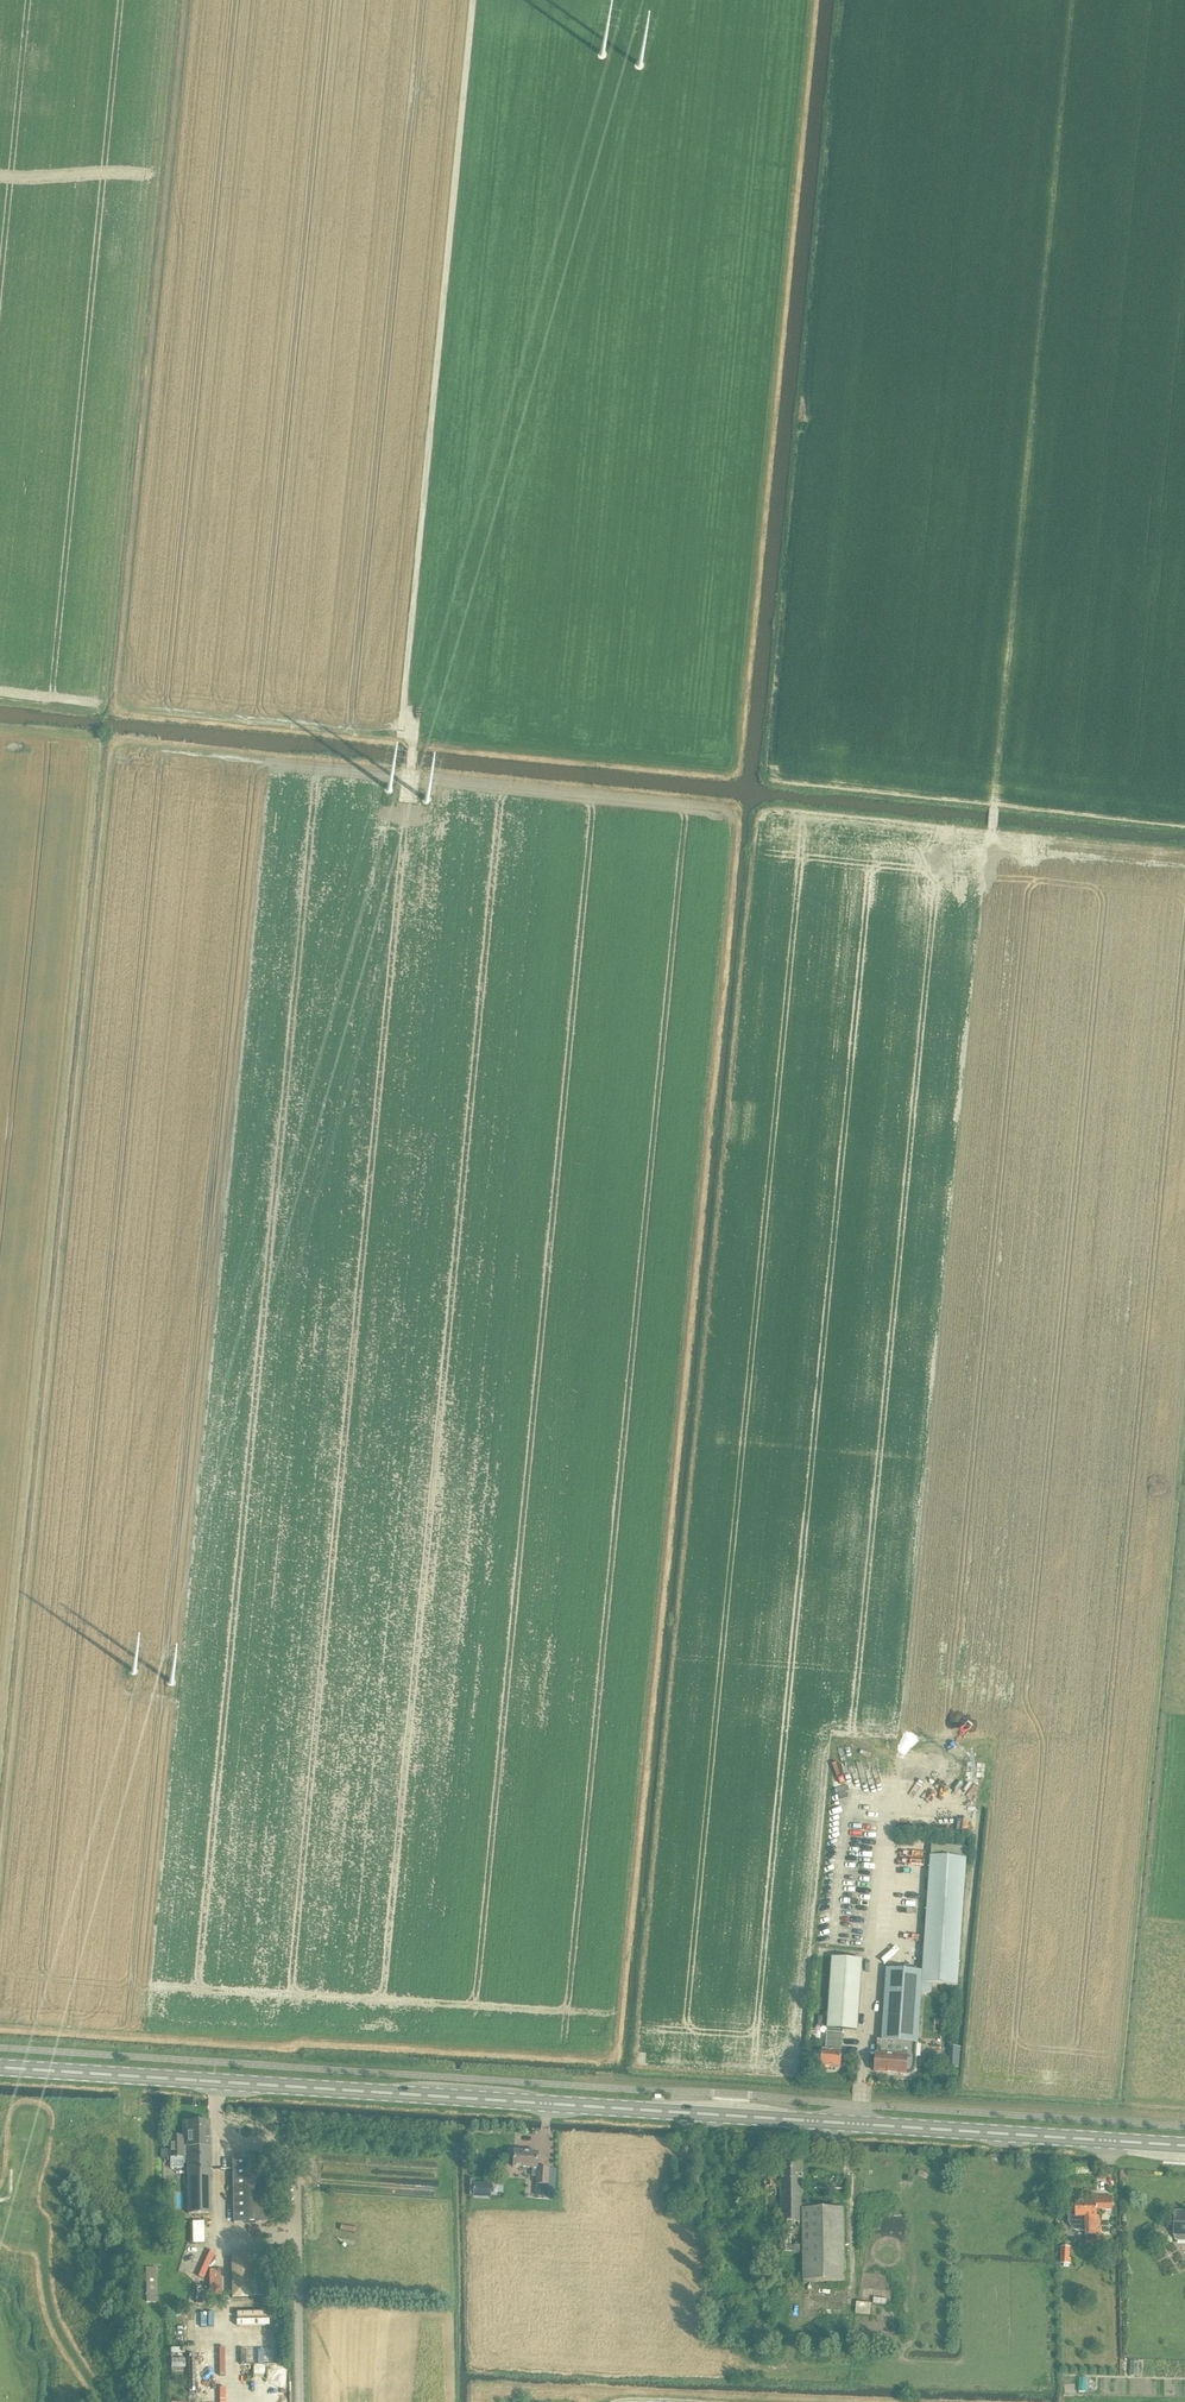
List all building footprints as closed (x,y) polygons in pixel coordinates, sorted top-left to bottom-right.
[(931,1858),(924,1964),(959,1966),(966,1861),(931,1858)] [(828,2029),(857,2031),(862,1960),(833,1958),(828,2029)] [(887,1969),(882,2040),(918,2043),(921,1992),(931,1993),(932,1983),(958,1985),(959,1966),(924,1964),(923,1972),(887,1969)] [(842,2038),(842,2033),(827,2032),(825,2051),(823,2050),(822,2065),(841,2067),(842,2052),(841,2052),(842,2038)] [(882,2040),(877,2040),(875,2072),(899,2074),(900,2075),(903,2075),(905,2074),(909,2074),(911,2074),(913,2073),(914,2072),(916,2070),(916,2068),(918,2043),(882,2040)] [(950,2046),(949,2066),(958,2067),(959,2046),(950,2046)] [(183,2168),(183,2154),(188,2154),(189,2214),(211,2214),(210,2122),(187,2123),(187,2144),(183,2144),(183,2137),(170,2137),(171,2150),(161,2150),(161,2158),(168,2158),(168,2161),(170,2161),(170,2168),(183,2168)] [(532,2169),(532,2176),(536,2176),(536,2184),(547,2184),(548,2168),(537,2167),(538,2153),(513,2151),(512,2167),(532,2169)] [(233,2159),(234,2223),(270,2223),(269,2158),(233,2159)] [(766,2177),(767,2229),(781,2229),(781,2252),(803,2253),(804,2281),(845,2281),(844,2209),(843,2177),(817,2177),(817,2178),(814,2178),(813,2210),(804,2209),(803,2162),(781,2162),(781,2176),(766,2177)] [(473,2184),(473,2196),(490,2196),(490,2184),(473,2184)] [(1085,2235),(1101,2236),(1101,2217),(1097,2217),(1097,2210),(1112,2210),(1112,2197),(1096,2197),(1096,2202),(1068,2202),(1068,2221),(1069,2223),(1069,2225),(1071,2228),(1073,2230),(1076,2231),(1079,2232),(1082,2232),(1085,2231),(1085,2235)] [(1184,2241),(1184,2212),(1175,2211),(1174,2234),(1173,2241),(1184,2241)] [(1070,2259),(1070,2247),(1061,2247),(1060,2264),(1071,2264),(1071,2259),(1070,2259)] [(233,2255),(234,2298),(254,2298),(253,2255),(233,2255)] [(146,2302),(157,2302),(157,2268),(146,2268),(146,2302)]
